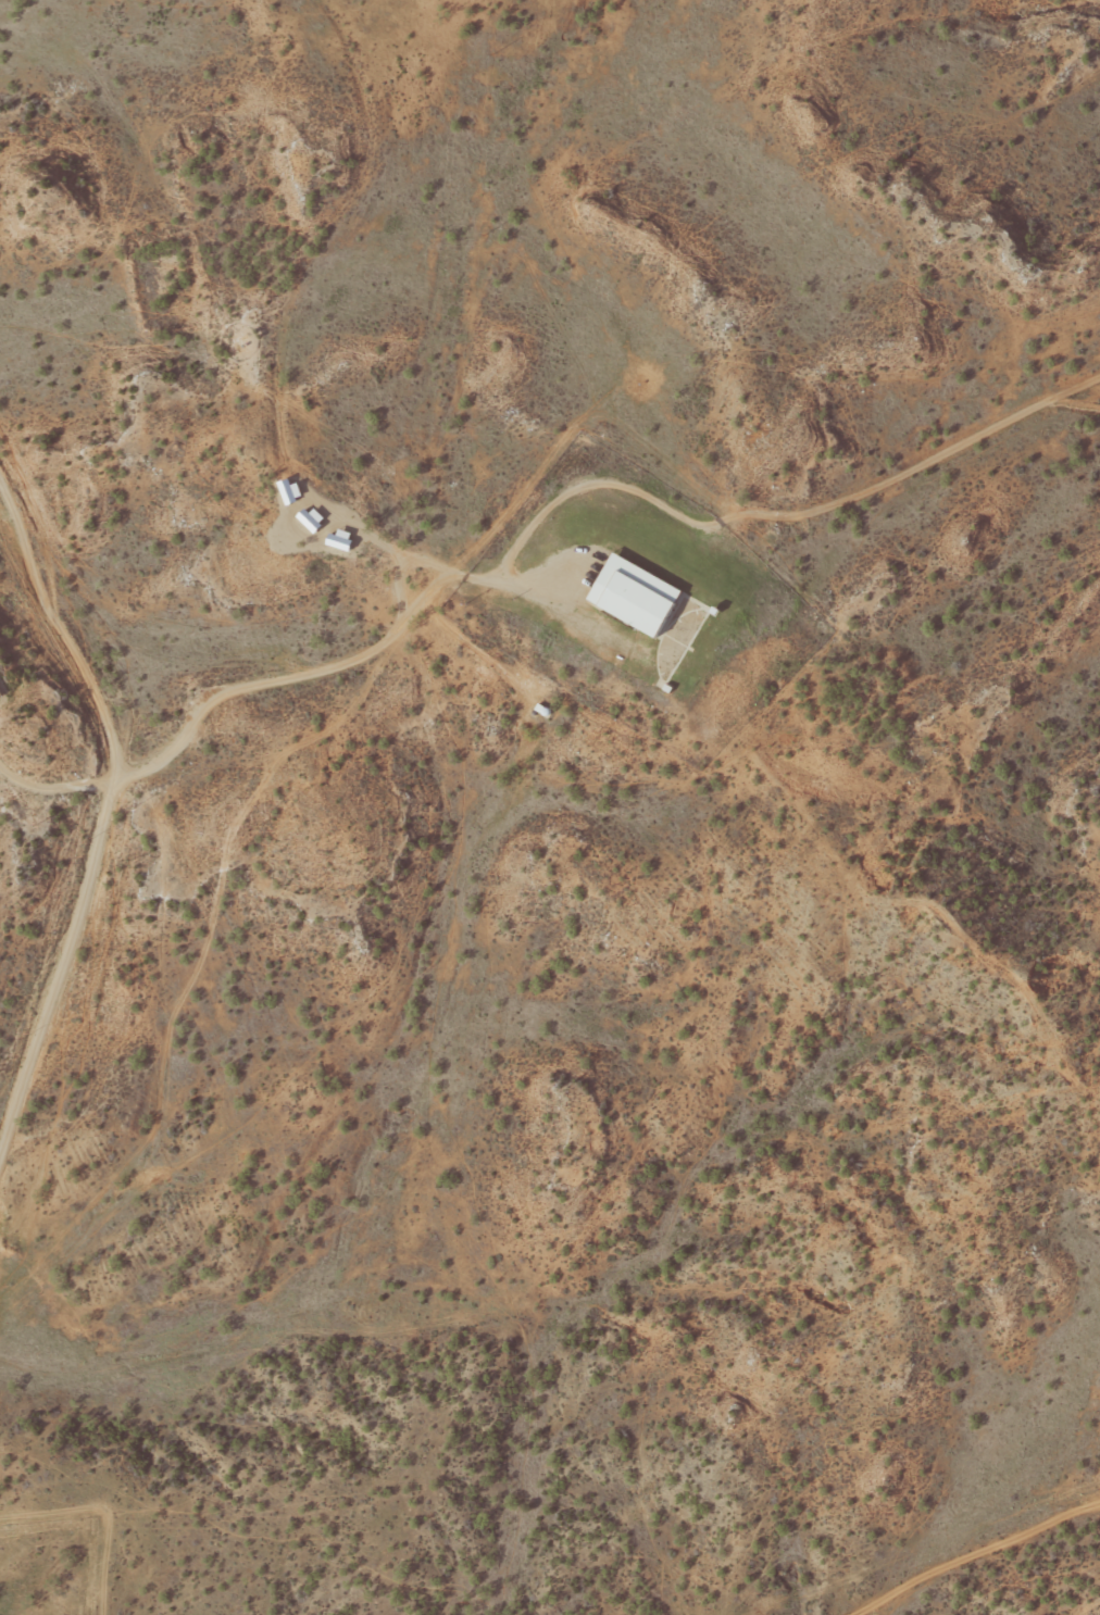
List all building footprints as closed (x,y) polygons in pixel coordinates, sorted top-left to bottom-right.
[(593,603),(666,637),(689,588),(616,554),(593,603)]
